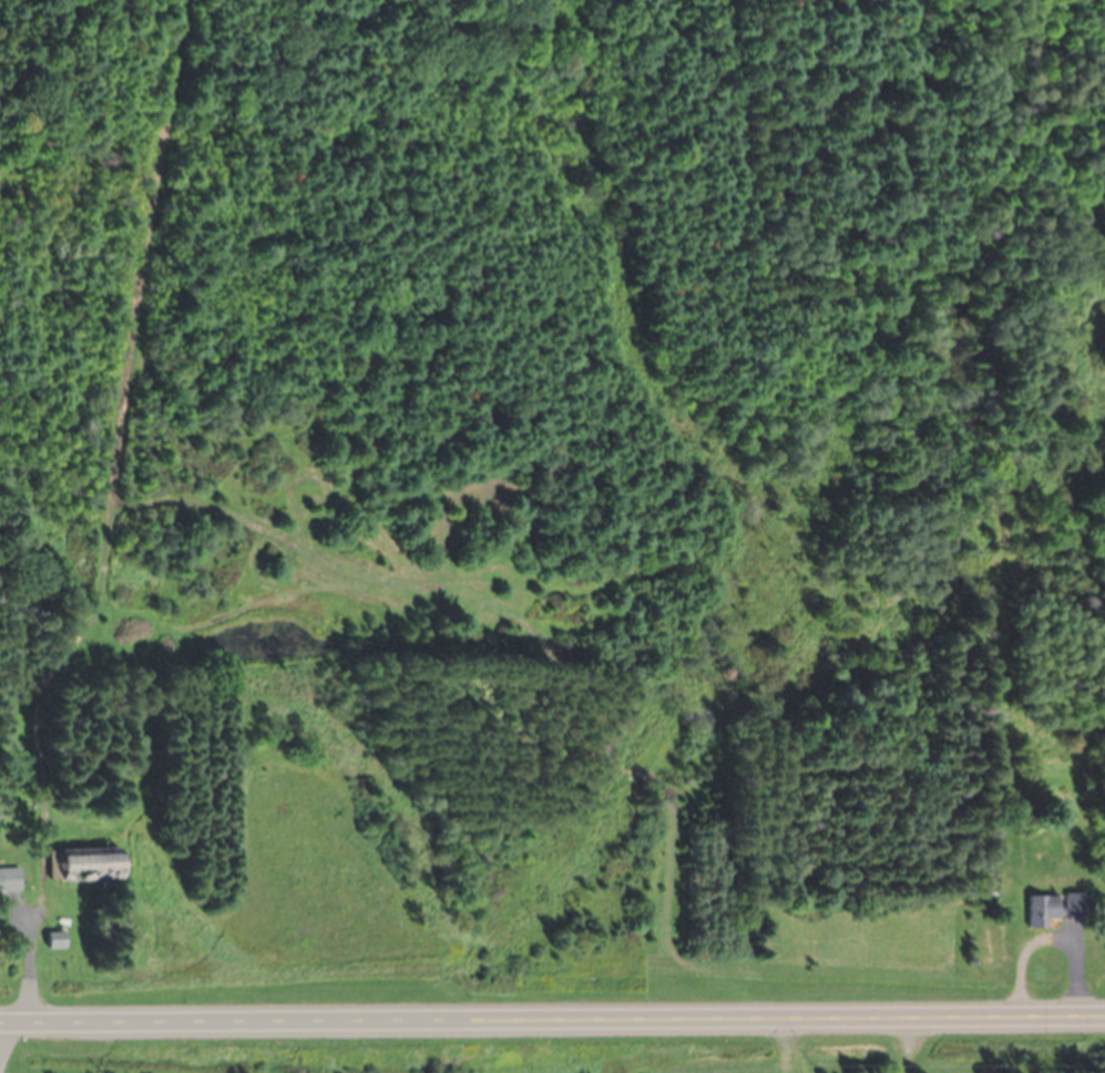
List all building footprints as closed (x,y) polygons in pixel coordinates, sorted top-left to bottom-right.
[(48,882),(111,880),(110,849),(47,850),(48,882)] [(15,870),(0,870),(0,895),(15,895),(15,870)] [(1025,896),(1025,929),(1044,929),(1044,918),(1086,918),(1086,896),(1025,896)] [(56,935),(41,935),(41,948),(56,948),(56,935)]
